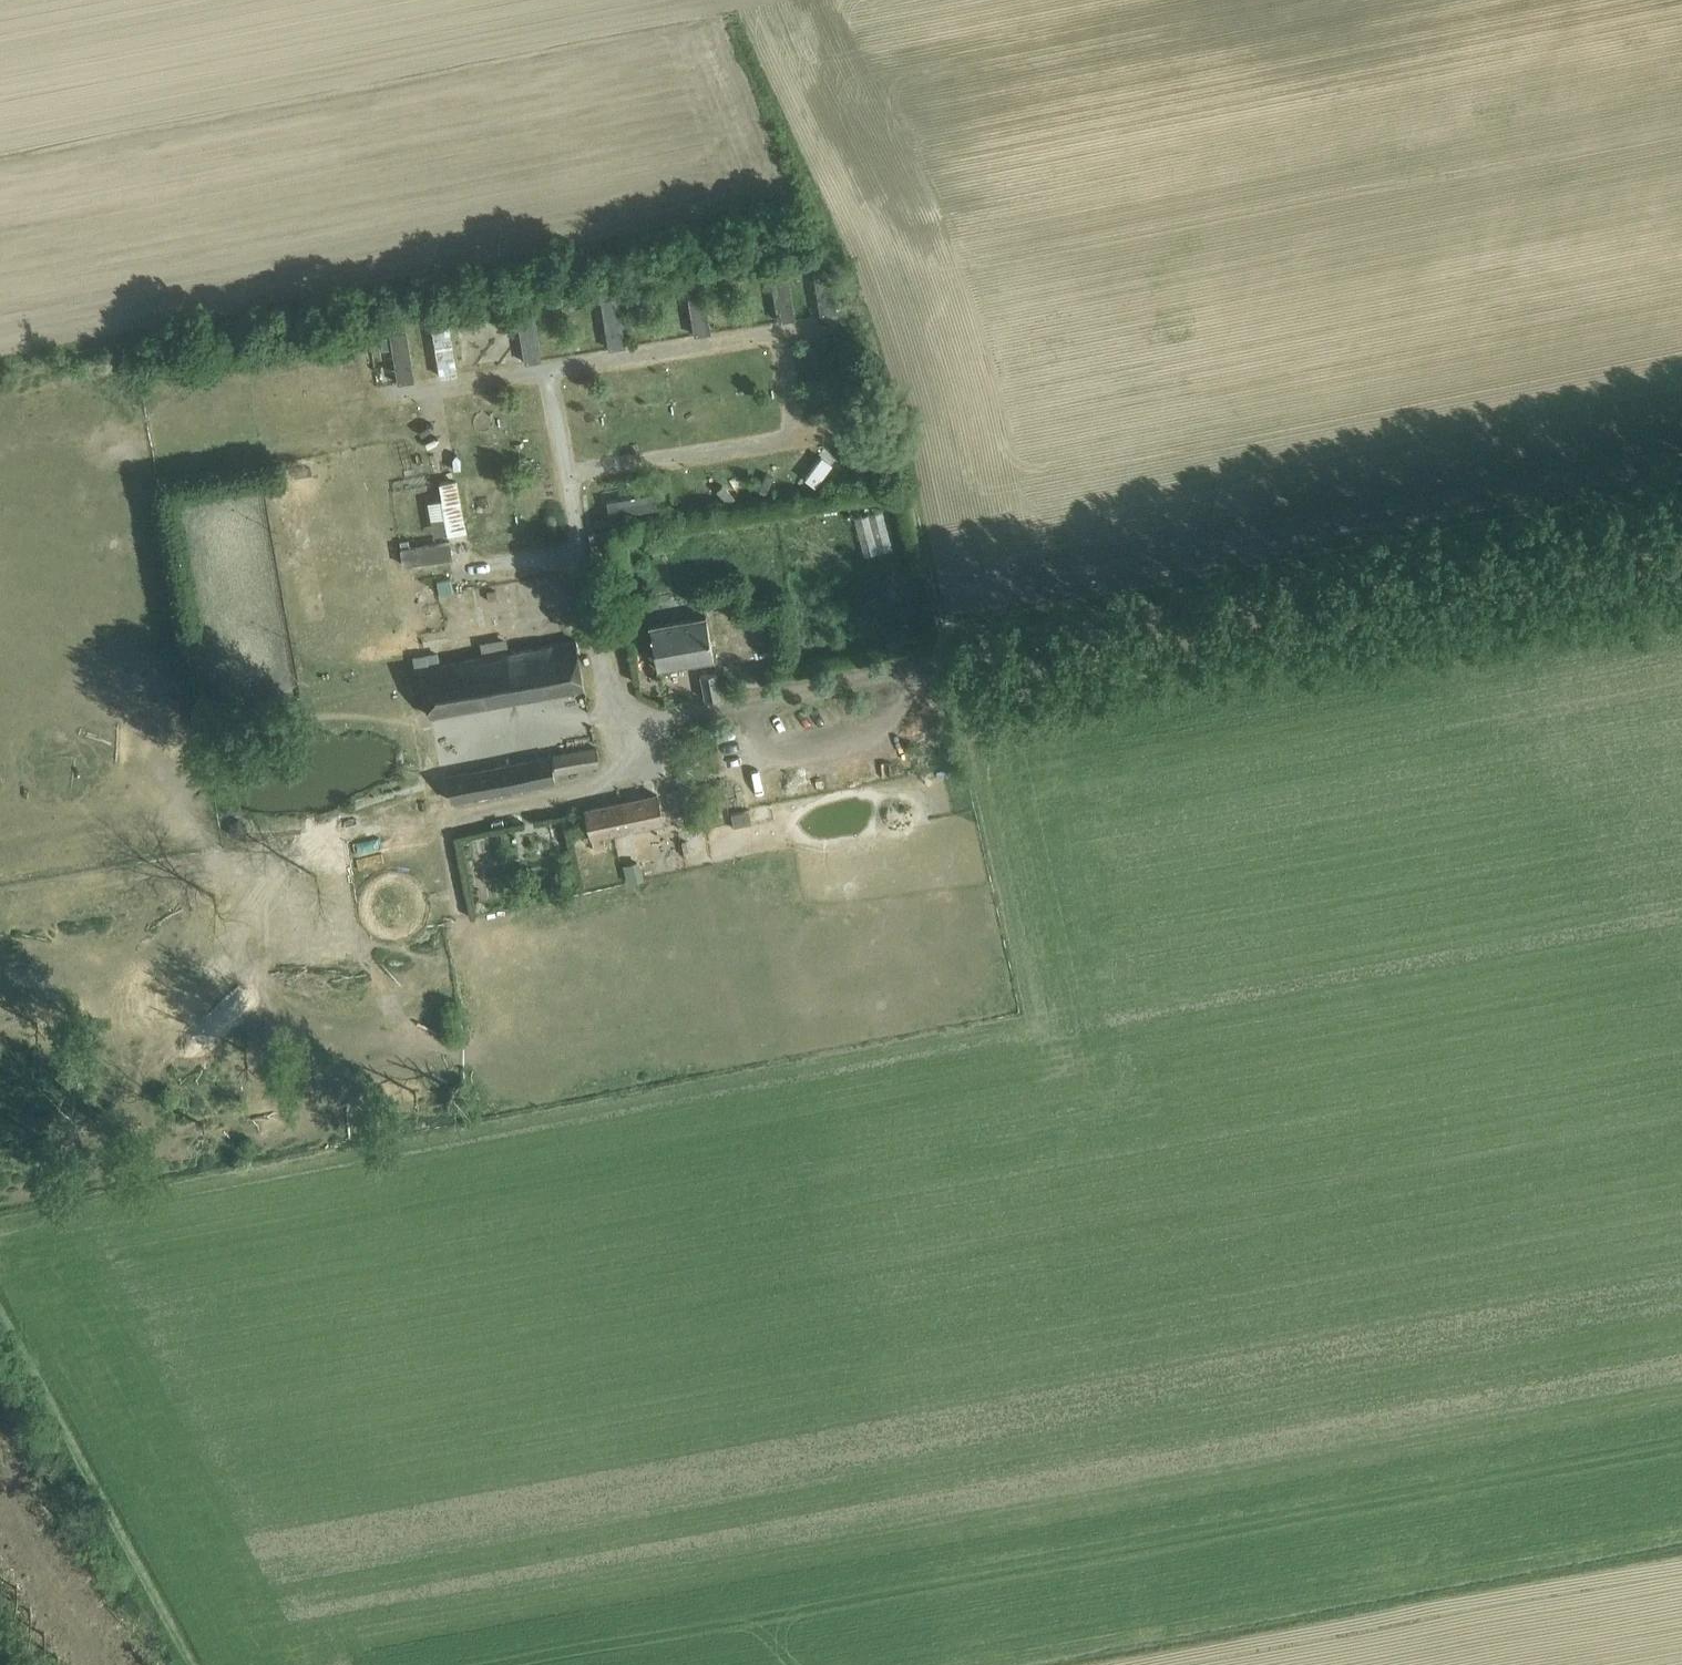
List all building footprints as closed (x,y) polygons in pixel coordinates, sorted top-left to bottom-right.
[(387,363),(388,349),(373,349),(372,363),(387,363)] [(454,525),(453,479),(437,480),(438,526),(454,525)] [(393,547),(400,573),(448,560),(441,534),(393,547)] [(651,626),(659,669),(714,658),(705,615),(651,626)] [(713,625),(721,645),(731,641),(724,621),(713,625)] [(421,677),(431,724),(586,692),(576,645),(421,677)] [(722,694),(718,670),(701,673),(706,697),(722,694)] [(556,759),(559,775),(600,766),(596,749),(556,759)] [(549,754),(444,774),(449,799),(554,779),(549,754)] [(585,812),(591,839),(664,821),(657,794),(585,812)]
